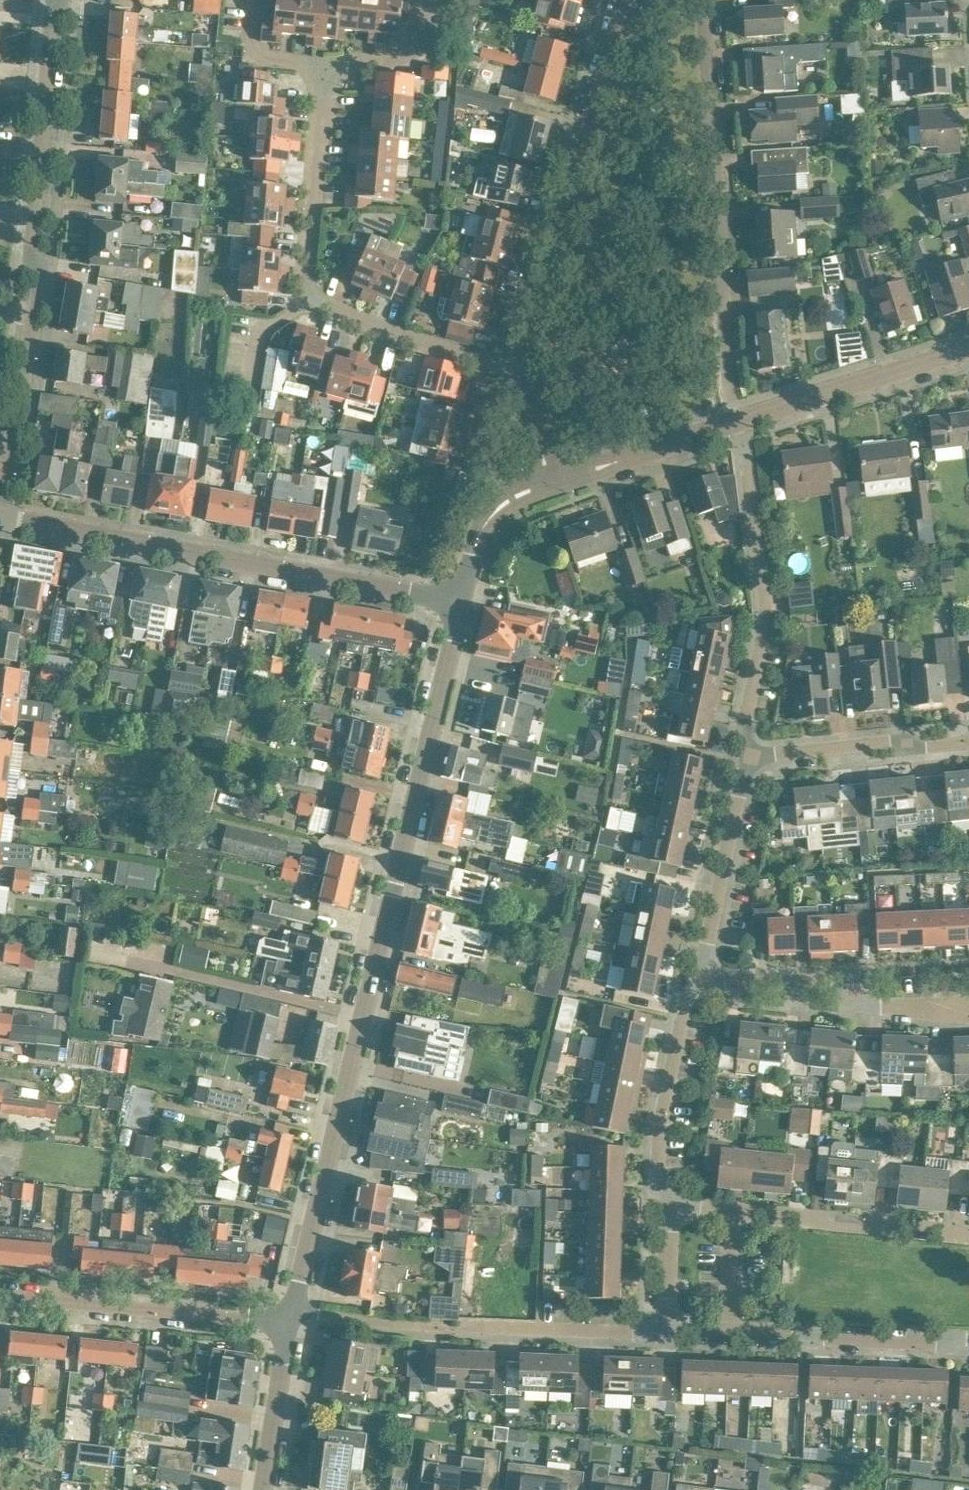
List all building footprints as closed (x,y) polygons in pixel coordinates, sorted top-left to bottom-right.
[(193,13),(220,15),(220,5),(221,0),(195,0),(193,13)] [(295,35),(299,0),(265,0),(264,16),(261,42),(281,44),(282,34),(295,35)] [(314,47),(319,0),(299,0),(295,35),(307,37),(306,46),(314,47)] [(314,47),(322,48),(323,38),(336,40),(340,1),(330,0),(319,0),(314,47)] [(340,1),(336,40),(344,41),(345,31),(358,32),(361,0),(340,0),(340,1)] [(358,32),(369,33),(368,43),(377,44),(381,0),(361,0),(358,32)] [(377,44),(385,45),(386,35),(398,36),(400,24),(411,25),(414,0),(381,0),(377,44)] [(580,5),(559,0),(538,0),(532,22),(557,29),(559,23),(574,27),(580,5)] [(770,8),(744,10),(745,38),(783,35),(782,9),(794,8),(793,0),(769,0),(770,8)] [(889,24),(906,23),(907,37),(926,36),(946,35),(946,33),(948,30),(947,16),(945,16),(944,5),(931,6),(931,0),(888,0),(889,24)] [(112,14),(110,41),(136,43),(136,42),(152,44),(154,29),(137,28),(138,16),(112,14)] [(192,34),(192,46),(207,47),(208,35),(192,34)] [(540,39),(533,67),(562,74),(569,47),(540,39)] [(462,40),(459,49),(470,52),(471,52),(473,44),(462,40)] [(136,43),(110,41),(108,61),(112,61),(111,75),(131,77),(132,63),(134,63),(136,43)] [(763,89),(764,93),(798,91),(796,66),(799,63),(827,61),(825,44),(753,49),(754,61),(747,61),(749,90),(763,89)] [(480,58),(519,68),(522,57),(482,47),(480,58)] [(189,82),(197,83),(213,85),(215,50),(203,49),(202,60),(191,59),(189,82)] [(948,67),(933,67),(926,68),(925,49),(905,50),(891,51),(893,83),(909,82),(909,96),(949,94),(948,67)] [(422,79),(447,81),(448,69),(423,67),(422,79)] [(562,74),(533,67),(525,95),(554,102),(562,74)] [(212,96),(212,102),(236,103),(236,104),(259,106),(285,109),(286,100),(276,99),(277,86),(267,85),(268,73),(242,70),(241,82),(239,82),(239,83),(233,83),(227,85),(223,89),(221,96),(212,96)] [(366,86),(365,95),(413,100),(415,78),(377,74),(376,87),(366,86)] [(106,93),(103,116),(129,119),(131,95),(130,95),(131,81),(110,80),(109,93),(106,93)] [(511,102),(498,98),(456,87),(456,110),(466,112),(467,106),(508,117),(511,102)] [(374,104),(373,117),(411,121),(413,100),(365,95),(364,103),(374,104)] [(842,95),(843,113),(863,111),(862,95),(842,95)] [(816,96),(797,98),(777,99),(777,111),(751,113),(752,141),(769,140),(769,143),(796,141),(794,124),(818,123),(816,96)] [(150,116),(162,117),(171,118),(172,103),(151,101),(150,116)] [(440,120),(447,121),(449,104),(442,103),(440,120)] [(255,118),(253,139),(300,144),(301,135),(291,134),(292,121),(284,120),(285,109),(259,106),(258,118),(255,118)] [(919,112),(921,148),(938,147),(939,154),(959,153),(957,122),(948,122),(947,110),(919,112)] [(509,114),(508,117),(499,154),(511,157),(538,164),(548,124),(509,114)] [(129,119),(103,116),(101,140),(127,142),(129,119)] [(362,127),(361,136),(400,140),(400,141),(409,141),(411,121),(373,117),(372,128),(362,127)] [(438,127),(436,144),(445,144),(447,128),(438,127)] [(350,147),(349,155),(399,161),(400,141),(400,140),(361,136),(360,148),(350,147)] [(254,161),(253,172),(279,175),(280,163),(289,163),(290,151),(300,152),(300,144),(253,139),(251,160),(254,161)] [(449,156),(459,158),(463,144),(451,140),(449,156)] [(146,151),(161,153),(161,144),(147,143),(146,151)] [(436,144),(434,164),(443,165),(445,144),(436,144)] [(807,148),(771,150),(751,152),(753,173),(755,175),(759,175),(760,192),(762,192),(764,194),(770,194),(772,192),(796,190),(795,175),(808,174),(807,148)] [(175,173),(205,175),(206,156),(176,155),(175,173)] [(358,164),(357,177),(397,181),(399,161),(349,155),(349,164),(358,164)] [(100,158),(98,181),(156,185),(156,184),(157,173),(141,171),(142,162),(100,158)] [(443,165),(434,164),(432,184),(440,185),(443,165)] [(541,175),(496,164),(492,179),(478,178),(473,196),(520,208),(523,196),(535,199),(541,175)] [(249,183),(247,204),(294,209),(295,201),(285,200),(286,187),(278,186),(279,175),(253,172),(252,184),(249,183)] [(926,178),(916,180),(923,208),(937,205),(942,222),(968,216),(968,212),(968,181),(948,185),(945,173),(926,178)] [(397,181),(357,177),(356,189),(346,188),(344,208),(371,211),(372,200),(394,202),(397,181)] [(156,185),(98,181),(96,202),(125,204),(125,195),(143,197),(163,198),(164,185),(156,184),(156,185)] [(837,198),(812,200),(801,200),(802,218),(839,216),(837,198)] [(198,221),(199,221),(202,221),(203,206),(173,203),(171,218),(182,219),(198,221)] [(248,237),(248,238),(273,240),(274,229),(282,229),(284,217),(294,217),(294,209),(247,204),(245,223),(229,222),(227,236),(248,237)] [(482,219),(477,238),(477,240),(523,252),(525,243),(516,240),(519,228),(511,226),(514,214),(490,207),(486,220),(482,219)] [(793,213),(777,214),(757,215),(759,241),(753,242),(755,260),(793,256),(791,239),(795,239),(793,213)] [(198,221),(182,219),(181,232),(197,234),(198,221)] [(92,244),(153,249),(154,249),(155,237),(142,236),(143,230),(138,226),(94,222),(92,244)] [(959,230),(967,258),(968,257),(968,227),(959,230)] [(467,236),(459,267),(459,269),(497,279),(500,267),(508,269),(511,257),(521,259),(523,252),(477,240),(477,238),(467,236)] [(243,249),(241,270),(241,271),(289,275),(289,266),(280,266),(281,253),(272,252),(273,240),(248,238),(247,250),(243,249)] [(360,299),(367,302),(392,243),(381,239),(375,253),(366,250),(365,253),(354,249),(344,273),(355,277),(351,285),(363,290),(360,299)] [(392,243),(367,302),(375,305),(379,296),(391,301),(394,293),(405,298),(415,274),(404,269),(405,265),(396,262),(402,247),(392,243)] [(153,249),(92,244),(90,265),(138,270),(145,270),(146,262),(152,255),(153,249)] [(872,277),(863,250),(849,253),(857,282),(872,277)] [(170,292),(195,295),(196,283),(198,264),(199,253),(175,251),(170,292)] [(429,260),(420,257),(417,266),(426,269),(429,260)] [(940,318),(968,309),(968,297),(963,277),(967,276),(962,261),(925,272),(940,318)] [(457,282),(451,301),(498,313),(500,305),(491,302),(497,279),(459,269),(459,267),(455,266),(451,280),(457,282)] [(241,271),(241,270),(230,269),(228,290),(239,291),(243,292),(242,304),(267,306),(269,294),(277,295),(278,282),(288,283),(289,275),(241,271)] [(773,295),(770,271),(746,272),(749,298),(773,295)] [(422,279),(419,287),(427,291),(431,282),(422,279)] [(871,291),(879,316),(885,335),(917,325),(904,281),(871,291)] [(125,318),(139,320),(157,322),(162,289),(126,283),(122,304),(127,305),(125,318)] [(196,283),(195,295),(208,298),(209,284),(196,283)] [(69,284),(65,309),(105,316),(107,303),(95,301),(97,288),(85,286),(85,285),(82,284),(81,286),(69,284)] [(498,313),(451,301),(442,299),(438,313),(443,320),(450,322),(447,333),(445,340),(470,346),(472,340),(475,329),(483,331),(486,318),(496,321),(498,313)] [(103,327),(105,316),(65,309),(61,331),(74,333),(73,334),(77,335),(77,333),(89,335),(91,325),(103,327)] [(752,315),(758,371),(790,368),(783,311),(752,315)] [(139,320),(125,318),(123,330),(137,333),(139,320)] [(296,374),(318,380),(325,355),(328,343),(315,340),(318,330),(298,324),(291,349),(302,353),(296,374)] [(398,350),(395,360),(405,362),(408,352),(398,350)] [(865,350),(838,353),(840,369),(868,360),(865,350)] [(326,395),(346,400),(358,354),(351,351),(348,361),(325,355),(318,380),(315,391),(326,394),(326,395)] [(108,358),(58,352),(54,382),(82,385),(84,370),(106,373),(108,358)] [(147,403),(153,356),(125,352),(120,389),(118,400),(147,403)] [(358,354),(346,400),(347,400),(344,410),(375,418),(378,405),(379,405),(386,380),(375,377),(377,369),(364,366),(367,356),(358,354)] [(418,391),(431,395),(464,403),(467,394),(457,391),(460,379),(450,376),(453,365),(428,358),(425,369),(424,369),(418,391)] [(145,436),(162,438),(172,440),(175,417),(176,392),(172,392),(151,389),(145,436)] [(41,394),(38,412),(75,418),(78,401),(41,394)] [(461,414),(464,403),(431,395),(429,405),(433,406),(432,408),(427,428),(473,440),(475,431),(466,428),(469,416),(461,414)] [(196,446),(198,446),(209,447),(215,401),(202,400),(196,446)] [(278,413),(275,425),(287,427),(289,415),(278,413)] [(932,439),(933,449),(965,445),(965,447),(968,447),(968,414),(930,419),(932,439)] [(473,440),(427,428),(416,425),(410,452),(422,456),(421,459),(447,466),(450,455),(458,457),(462,445),(471,447),(473,440)] [(98,428),(95,443),(106,445),(109,430),(98,428)] [(48,492),(59,495),(71,432),(59,430),(54,455),(59,456),(58,460),(40,457),(33,490),(37,490),(38,493),(46,494),(48,492)] [(109,430),(106,445),(113,447),(116,431),(109,430)] [(278,430),(276,445),(291,447),(293,432),(278,430)] [(71,432),(59,495),(71,497),(73,499),(80,501),(82,499),(86,499),(91,469),(72,465),(73,460),(78,461),(83,435),(71,432)] [(338,432),(336,438),(341,439),(340,446),(354,448),(356,436),(338,432)] [(145,511),(167,514),(177,458),(180,441),(172,440),(162,438),(155,477),(152,476),(150,491),(146,510),(145,510),(145,511)] [(859,449),(862,468),(864,483),(909,477),(905,443),(876,446),(873,442),(863,443),(861,448),(859,449)] [(831,483),(830,468),(827,448),(809,450),(810,454),(784,457),(783,453),(782,453),(785,481),(786,488),(831,483)] [(236,449),(233,466),(243,467),(246,451),(236,449)] [(108,475),(106,483),(102,503),(130,508),(139,459),(124,456),(120,477),(108,475)] [(177,458),(167,514),(170,515),(169,519),(180,521),(181,517),(191,519),(191,517),(190,517),(196,483),(192,482),(196,462),(177,458)] [(344,482),(341,512),(355,514),(363,461),(348,458),(346,471),(344,482)] [(243,467),(233,466),(231,482),(241,484),(243,467)] [(444,486),(452,488),(456,472),(447,470),(444,486)] [(296,507),(299,487),(301,475),(293,473),(291,483),(288,483),(276,481),(275,491),(273,503),(272,503),(270,512),(267,532),(290,535),(296,507)] [(296,507),(290,535),(317,540),(322,512),(310,510),(316,477),(301,475),(296,507)] [(740,517),(735,480),(720,485),(716,475),(687,485),(694,503),(697,515),(714,510),(718,524),(740,517)] [(341,512),(344,482),(338,481),(332,480),(327,509),(341,512)] [(785,481),(774,482),(775,489),(786,488),(785,481)] [(911,484),(915,519),(930,518),(927,482),(911,484)] [(858,483),(845,485),(846,489),(847,500),(860,498),(858,483)] [(852,536),(850,521),(847,500),(846,489),(831,491),(837,539),(852,536)] [(206,521),(228,525),(233,496),(211,492),(206,521)] [(631,504),(637,523),(643,540),(663,534),(671,555),(693,548),(689,537),(687,531),(677,503),(664,507),(660,494),(631,504)] [(233,496),(228,525),(251,529),(255,500),(233,496)] [(376,546),(375,551),(396,556),(404,519),(361,510),(352,550),(366,553),(368,544),(376,546)] [(564,530),(571,549),(576,563),(617,549),(605,513),(589,518),(590,522),(564,530)] [(12,607),(24,610),(35,551),(12,547),(6,577),(17,579),(12,607)] [(618,555),(629,587),(644,582),(633,550),(618,555)] [(35,551),(24,610),(39,612),(44,585),(56,587),(61,556),(35,551)] [(75,608),(88,611),(96,562),(75,558),(67,602),(76,604),(75,608)] [(96,562),(88,611),(99,613),(98,618),(109,620),(108,625),(117,626),(122,599),(113,597),(119,566),(96,562)] [(952,563),(940,564),(942,577),(953,576),(952,563)] [(133,628),(148,631),(157,573),(137,570),(131,601),(132,601),(129,616),(132,620),(134,620),(133,628)] [(157,573),(148,631),(163,634),(168,607),(175,609),(180,578),(157,573)] [(565,575),(554,581),(561,593),(572,587),(565,575)] [(210,642),(219,585),(198,581),(192,612),(196,613),(190,644),(209,648),(210,642)] [(242,589),(219,585),(210,642),(226,645),(226,640),(229,640),(233,638),(242,589)] [(719,593),(716,598),(718,604),(724,607),(729,605),(732,599),(730,594),(725,591),(719,593)] [(280,623),(285,597),(260,592),(253,630),(277,634),(279,623),(280,623)] [(310,601),(285,597),(280,623),(305,628),(310,601)] [(483,618),(481,630),(517,638),(525,640),(544,644),(547,630),(550,613),(510,605),(508,614),(485,610),(484,613),(483,618)] [(48,643),(61,646),(68,608),(55,606),(48,643)] [(319,638),(344,642),(347,629),(352,630),(353,627),(349,626),(351,614),(353,615),(354,612),(356,613),(356,610),(335,606),(332,619),(323,618),(319,638)] [(347,629),(344,642),(342,651),(346,651),(346,652),(362,655),(364,646),(370,612),(356,610),(356,613),(354,612),(353,615),(351,614),(349,626),(353,627),(352,630),(347,629)] [(384,615),(370,612),(364,646),(384,649),(386,636),(380,635),(381,632),(385,633),(387,621),(385,620),(385,618),(384,618),(384,615)] [(406,619),(384,615),(384,618),(385,618),(385,620),(387,621),(385,633),(381,632),(380,635),(386,636),(384,649),(409,654),(413,634),(403,632),(406,619)] [(23,617),(19,635),(25,636),(29,618),(23,617)] [(700,630),(695,652),(729,659),(731,650),(727,649),(729,637),(734,637),(732,617),(712,618),(710,633),(700,630)] [(647,624),(627,626),(628,636),(648,634),(647,624)] [(517,638),(481,630),(476,655),(511,663),(512,662),(520,663),(523,651),(514,650),(517,638)] [(13,661),(16,661),(20,636),(0,633),(0,659),(13,661)] [(577,636),(575,649),(594,654),(597,640),(577,636)] [(304,662),(324,666),(327,646),(308,642),(304,662)] [(898,668),(896,643),(868,645),(870,663),(851,665),(852,677),(854,697),(857,697),(859,713),(889,710),(887,689),(900,688),(898,668)] [(911,668),(913,687),(915,707),(943,704),(941,692),(947,691),(945,674),(960,672),(957,647),(936,649),(938,665),(911,668)] [(637,650),(636,662),(643,663),(645,651),(637,650)] [(679,671),(681,672),(720,680),(723,668),(727,669),(729,659),(695,652),(683,650),(679,671)] [(46,654),(43,667),(51,669),(54,655),(46,654)] [(792,668),(794,681),(793,681),(797,719),(813,718),(814,721),(824,720),(824,716),(829,716),(828,711),(826,691),(840,689),(837,655),(835,655),(835,654),(826,655),(826,656),(814,658),(815,665),(792,668)] [(261,671),(270,673),(273,656),(264,655),(261,671)] [(273,656),(270,673),(280,675),(283,658),(273,656)] [(528,659),(524,675),(554,683),(558,666),(528,659)] [(643,663),(636,662),(634,674),(641,675),(643,663)] [(42,667),(40,679),(57,682),(59,670),(51,669),(43,667),(42,667)] [(18,699),(22,671),(0,668),(0,697),(18,699)] [(234,685),(235,678),(236,671),(222,669),(216,701),(231,703),(234,685)] [(122,682),(138,685),(140,673),(124,670),(122,682)] [(170,693),(199,698),(203,676),(174,670),(170,693)] [(266,692),(270,673),(261,671),(254,670),(251,681),(250,687),(250,689),(266,692)] [(348,679),(347,687),(357,689),(359,673),(349,671),(348,679)] [(686,695),(720,702),(723,692),(718,691),(720,680),(681,672),(676,693),(686,695)] [(370,675),(359,673),(357,689),(367,691),(370,675)] [(554,683),(524,675),(520,691),(550,698),(554,683)] [(380,684),(377,700),(392,702),(395,686),(380,684)] [(238,687),(235,702),(250,705),(253,690),(238,687)] [(631,692),(628,705),(636,707),(639,694),(631,692)] [(169,695),(164,724),(190,729),(195,699),(169,695)] [(686,695),(682,716),(711,722),(714,710),(719,711),(720,702),(686,695)] [(482,731),(501,735),(510,738),(515,716),(530,719),(533,706),(490,696),(482,731)] [(0,697),(0,725),(14,727),(15,720),(35,722),(43,723),(45,704),(18,700),(18,699),(0,697)] [(310,719),(330,724),(334,708),(313,703),(310,719)] [(628,705),(626,716),(634,718),(636,707),(628,705)] [(589,722),(611,725),(613,714),(590,710),(589,722)] [(203,737),(225,742),(231,718),(209,712),(203,737)] [(682,716),(672,714),(668,735),(678,737),(677,738),(696,741),(695,746),(710,749),(713,735),(709,734),(711,722),(682,716)] [(353,721),(347,747),(384,755),(390,730),(353,721)] [(33,737),(49,740),(49,739),(51,724),(43,723),(35,722),(33,737)] [(316,727),(313,739),(329,742),(332,731),(316,727)] [(597,747),(608,749),(610,732),(599,731),(597,747)] [(49,740),(33,737),(30,754),(46,756),(47,755),(76,760),(78,744),(49,739),(49,740)] [(329,742),(313,739),(311,748),(327,752),(329,742)] [(620,747),(627,748),(628,740),(621,739),(620,747)] [(7,771),(11,743),(0,741),(0,770),(7,771)] [(500,764),(533,773),(537,754),(504,745),(500,764)] [(441,774),(441,777),(444,778),(460,782),(468,784),(488,789),(494,790),(498,774),(484,771),(487,756),(449,746),(448,749),(444,763),(441,774)] [(384,755),(347,747),(342,769),(352,771),(351,773),(378,780),(384,755)] [(674,754),(669,776),(699,782),(701,770),(706,771),(709,757),(694,753),(692,758),(674,754)] [(270,777),(322,790),(326,775),(274,762),(270,777)] [(931,798),(934,824),(968,820),(968,785),(968,773),(961,774),(961,772),(950,773),(951,775),(944,775),(947,797),(931,798)] [(665,797),(699,804),(701,795),(696,794),(699,782),(669,776),(660,773),(655,795),(665,797)] [(619,774),(616,786),(624,788),(626,775),(619,774)] [(899,780),(892,781),(896,816),(897,824),(917,823),(917,826),(924,825),(934,824),(931,798),(916,800),(915,794),(914,778),(909,779),(909,777),(899,778),(899,780)] [(871,805),(856,806),(858,832),(884,829),(883,818),(896,816),(892,781),(885,781),(885,780),(875,781),(875,783),(869,783),(871,805)] [(823,788),(817,789),(820,825),(830,824),(831,827),(836,835),(858,832),(856,806),(855,800),(840,802),(838,786),(834,787),(833,785),(823,786),(823,788)] [(624,788),(616,786),(614,799),(621,800),(624,788)] [(796,813),(780,814),(781,826),(782,836),(783,840),(802,838),(809,837),(808,826),(820,825),(817,789),(810,789),(810,788),(799,789),(800,791),(793,791),(795,806),(796,813)] [(317,796),(286,789),(283,801),(298,804),(314,808),(317,796)] [(347,789),(341,812),(341,813),(369,820),(374,795),(347,789)] [(24,809),(39,811),(65,814),(68,796),(40,793),(39,800),(25,798),(24,809)] [(440,795),(435,818),(512,837),(515,823),(465,811),(467,802),(440,795)] [(665,797),(660,818),(690,824),(692,813),(697,814),(699,804),(665,797)] [(296,813),(312,817),(314,808),(298,804),(296,813)] [(606,829),(617,831),(622,810),(611,808),(606,829)] [(39,811),(24,809),(22,819),(38,821),(39,811)] [(341,813),(341,812),(333,810),(327,835),(335,837),(335,838),(362,845),(369,820),(341,813)] [(646,815),(642,836),(643,836),(656,839),(690,846),(692,837),(687,836),(690,824),(660,818),(646,815)] [(512,837),(435,818),(429,842),(456,848),(459,838),(509,849),(512,837)] [(578,818),(575,830),(586,832),(589,821),(578,818)] [(283,867),(283,868),(299,872),(301,862),(286,858),(289,841),(227,826),(221,852),(283,867)] [(690,846),(656,839),(643,836),(639,857),(627,855),(624,868),(658,875),(660,863),(680,867),(683,855),(688,856),(690,846)] [(359,860),(339,856),(331,854),(326,853),(325,857),(320,860),(316,876),(325,878),(353,885),(359,860)] [(491,859),(488,871),(499,874),(498,878),(507,880),(511,863),(500,861),(491,859)] [(428,891),(432,892),(433,889),(448,893),(448,897),(479,905),(486,876),(424,861),(419,886),(429,888),(428,891)] [(297,883),(299,872),(283,868),(283,869),(253,862),(249,881),(278,887),(280,879),(297,883)] [(130,865),(125,889),(154,894),(158,870),(130,865)] [(15,871),(14,880),(30,883),(31,873),(15,871)] [(588,882),(600,886),(603,875),(591,872),(588,882)] [(959,873),(942,874),(943,884),(959,883),(959,873)] [(943,884),(942,874),(925,874),(926,884),(943,884)] [(915,875),(897,876),(898,886),(915,885),(915,875)] [(898,886),(897,876),(874,877),(874,887),(898,886)] [(353,885),(325,878),(319,903),(347,910),(353,885)] [(30,883),(14,880),(13,891),(28,893),(30,883)] [(645,884),(640,906),(640,907),(671,913),(675,891),(645,884)] [(273,901),(269,915),(314,926),(318,913),(273,901)] [(636,927),(666,934),(671,913),(640,907),(640,906),(626,903),(622,923),(636,927)] [(845,917),(832,917),(833,953),(858,951),(857,930),(870,929),(869,904),(845,906),(845,917)] [(414,905),(408,928),(486,948),(489,935),(452,926),(455,915),(414,905)] [(589,906),(586,916),(597,919),(600,908),(589,906)] [(67,907),(66,924),(82,925),(83,908),(67,907)] [(794,919),(794,933),(808,932),(809,954),(811,954),(811,960),(833,959),(833,952),(833,953),(832,917),(818,918),(817,907),(793,908),(794,919)] [(794,933),(794,919),(778,920),(777,909),(755,910),(750,935),(768,934),(769,956),(796,953),(794,933)] [(967,911),(966,911),(944,912),(946,947),(968,946),(967,911)] [(944,912),(921,913),(923,948),(946,947),(944,912)] [(252,925),(277,931),(280,918),(255,913),(252,925)] [(899,914),(901,949),(909,949),(909,952),(922,952),(921,948),(923,948),(921,913),(899,914)] [(877,950),(901,949),(899,914),(875,916),(877,950)] [(595,930),(597,919),(586,916),(584,927),(581,938),(592,940),(595,930)] [(58,955),(73,957),(77,929),(61,927),(58,955)] [(636,927),(631,948),(631,949),(662,955),(668,957),(672,937),(666,935),(666,934),(636,927)] [(486,948),(408,928),(403,952),(454,964),(467,963),(468,955),(483,958),(486,948)] [(256,955),(278,960),(291,963),(294,949),(309,953),(305,965),(305,967),(332,972),(339,943),(291,932),(291,933),(285,932),(283,943),(281,943),(265,939),(261,942),(258,954),(257,954),(256,955)] [(550,963),(565,967),(572,940),(557,936),(550,963)] [(7,939),(5,952),(20,954),(22,941),(7,939)] [(627,969),(627,970),(657,976),(662,955),(631,949),(631,948),(614,944),(610,966),(627,969)] [(183,945),(179,963),(194,966),(198,948),(183,945)] [(577,948),(575,959),(586,961),(588,950),(577,948)] [(20,954),(5,952),(4,963),(14,964),(19,965),(19,962),(20,958),(20,954)] [(586,961),(575,959),(573,968),(584,971),(586,961)] [(278,960),(274,973),(282,975),(278,991),(325,1002),(332,972),(305,967),(305,965),(291,963),(278,960)] [(535,993),(559,998),(565,967),(542,962),(535,993)] [(423,990),(451,996),(455,976),(453,976),(428,970),(400,963),(395,984),(423,990)] [(657,976),(627,970),(622,991),(653,998),(657,976)] [(463,977),(459,997),(502,1007),(507,987),(463,977)] [(128,1037),(160,1044),(173,986),(141,979),(128,1037)] [(245,995),(241,1010),(254,1013),(244,1054),(269,1060),(305,1064),(306,1061),(327,1066),(328,1062),(329,1059),(331,1048),(332,1045),(334,1036),(335,1032),(335,1031),(336,1028),(312,1022),(306,1048),(273,1044),(279,1019),(282,1004),(258,998),(245,995)] [(613,1032),(610,1043),(648,1051),(648,1050),(642,1049),(647,1027),(645,1027),(647,1015),(604,1006),(599,1029),(613,1032)] [(40,1029),(51,1030),(54,1015),(13,1010),(13,1016),(0,1014),(0,1025),(8,1026),(13,1026),(40,1029)] [(394,1069),(434,1078),(437,1065),(445,1067),(449,1050),(450,1047),(464,1050),(470,1028),(413,1017),(410,1030),(397,1027),(395,1038),(391,1054),(395,1055),(395,1058),(397,1058),(394,1069)] [(557,1021),(554,1031),(555,1031),(567,1034),(570,1035),(572,1025),(557,1021)] [(757,1077),(759,1062),(763,1026),(740,1023),(738,1045),(723,1043),(717,1069),(736,1071),(736,1074),(757,1077)] [(13,1026),(8,1026),(0,1025),(0,1034),(12,1036),(13,1026)] [(779,1075),(793,1077),(796,1051),(783,1050),(785,1028),(763,1026),(759,1062),(780,1064),(779,1075)] [(809,1067),(830,1069),(833,1033),(834,1033),(835,1027),(833,1027),(815,1026),(815,1031),(811,1031),(809,1052),(796,1051),(793,1077),(808,1078),(809,1067)] [(51,1030),(40,1029),(36,1060),(60,1062),(63,1031),(51,1030)] [(555,1031),(552,1041),(555,1042),(564,1044),(567,1034),(555,1031)] [(866,1084),(866,1090),(881,1090),(881,1086),(903,1086),(903,1075),(905,1038),(905,1032),(904,1032),(904,1033),(886,1032),(886,1038),(882,1037),(881,1059),(868,1058),(866,1084)] [(833,1033),(830,1069),(829,1081),(850,1083),(866,1084),(868,1058),(854,1057),(856,1035),(834,1033),(833,1033)] [(927,1039),(905,1038),(903,1075),(914,1075),(914,1087),(940,1088),(940,1061),(926,1061),(927,1039)] [(940,1061),(940,1088),(962,1087),(964,1088),(966,1090),(968,1090),(968,1039),(953,1039),(954,1061),(940,1061)] [(592,1060),(607,1063),(644,1071),(648,1051),(610,1043),(596,1040),(592,1060)] [(547,1062),(545,1072),(557,1074),(559,1064),(547,1062)] [(607,1063),(603,1084),(639,1092),(644,1071),(607,1063)] [(277,1068),(268,1107),(286,1111),(290,1097),(302,1100),(308,1076),(277,1068)] [(557,1074),(545,1072),(543,1082),(555,1085),(557,1074)] [(15,1085),(0,1083),(0,1095),(14,1097),(15,1085)] [(603,1084),(599,1106),(635,1114),(639,1092),(603,1084)] [(198,1086),(194,1101),(206,1104),(210,1088),(198,1086)] [(136,1088),(127,1126),(148,1131),(157,1092),(136,1088)] [(206,1104),(208,1104),(245,1113),(249,1098),(210,1088),(206,1104)] [(379,1104),(374,1128),(414,1137),(419,1115),(431,1118),(435,1103),(385,1092),(382,1105),(379,1104)] [(0,1095),(0,1108),(0,1112),(0,1113),(44,1119),(46,1103),(32,1101),(14,1099),(14,1097),(0,1095)] [(445,1095),(441,1111),(480,1120),(484,1104),(445,1095)] [(110,1096),(108,1109),(121,1111),(123,1099),(110,1096)] [(510,1096),(507,1109),(527,1114),(530,1100),(510,1096)] [(709,1118),(729,1119),(733,1120),(734,1102),(730,1102),(711,1100),(709,1118)] [(530,1113),(541,1115),(543,1106),(532,1104),(530,1113)] [(635,1114),(599,1106),(594,1128),(624,1134),(629,1113),(635,1114)] [(902,1107),(901,1117),(912,1118),(912,1112),(907,1107),(902,1107)] [(801,1133),(819,1135),(821,1111),(803,1109),(801,1133)] [(822,1111),(821,1120),(827,1121),(831,1117),(832,1112),(822,1111)] [(548,1124),(535,1123),(535,1133),(548,1133),(548,1124)] [(414,1137),(374,1128),(368,1151),(372,1152),(370,1169),(424,1175),(425,1163),(408,1159),(414,1137)] [(293,1137),(274,1133),(271,1132),(260,1129),(257,1144),(253,1157),(264,1160),(286,1166),(293,1137)] [(511,1134),(511,1145),(524,1146),(524,1134),(511,1134)] [(139,1135),(134,1155),(151,1160),(155,1139),(139,1135)] [(242,1154),(245,1145),(229,1141),(226,1151),(242,1155),(242,1154)] [(706,1141),(703,1171),(719,1172),(717,1188),(729,1189),(742,1190),(746,1152),(745,1152),(728,1151),(729,1143),(726,1143),(706,1141)] [(746,1152),(742,1190),(764,1193),(776,1194),(790,1195),(792,1180),(807,1181),(809,1162),(810,1152),(788,1149),(787,1157),(758,1154),(759,1146),(746,1145),(745,1152),(746,1152)] [(848,1201),(849,1201),(855,1150),(851,1146),(836,1145),(832,1148),(819,1147),(818,1156),(816,1176),(828,1177),(825,1199),(835,1200),(835,1204),(847,1205),(848,1201)] [(240,1165),(242,1155),(226,1151),(220,1150),(207,1147),(203,1162),(203,1166),(222,1170),(224,1161),(240,1165)] [(592,1147),(591,1169),(623,1170),(624,1148),(592,1147)] [(887,1183),(890,1154),(890,1153),(855,1150),(849,1201),(873,1204),(875,1182),(887,1183)] [(897,1206),(921,1209),(925,1171),(902,1169),(904,1155),(890,1154),(887,1183),(899,1184),(897,1206)] [(532,1156),(532,1167),(543,1167),(543,1156),(532,1156)] [(286,1166),(264,1160),(257,1188),(280,1193),(286,1166)] [(947,1189),(959,1190),(962,1161),(949,1160),(947,1174),(925,1171),(921,1209),(945,1211),(947,1189)] [(962,1161),(959,1190),(968,1191),(968,1162),(962,1161)] [(543,1167),(532,1167),(531,1177),(543,1178),(543,1167)] [(431,1185),(444,1187),(471,1190),(473,1173),(433,1169),(431,1185)] [(591,1169),(590,1190),(623,1191),(623,1170),(591,1169)] [(219,1180),(216,1196),(235,1201),(239,1184),(219,1180)] [(12,1199),(22,1200),(24,1184),(13,1183),(12,1199)] [(24,1184),(22,1200),(33,1201),(34,1185),(24,1184)] [(359,1185),(356,1207),(418,1217),(419,1212),(414,1212),(415,1203),(392,1199),(393,1191),(359,1185)] [(590,1190),(589,1212),(622,1213),(623,1191),(590,1190)] [(91,1211),(101,1212),(103,1195),(93,1194),(91,1211)] [(546,1200),(546,1211),(557,1211),(557,1200),(546,1200)] [(557,1200),(557,1211),(569,1212),(569,1201),(557,1200)] [(418,1217),(356,1207),(352,1228),(386,1234),(387,1227),(416,1232),(418,1217)] [(444,1211),(444,1220),(469,1221),(470,1212),(444,1211)] [(557,1211),(546,1211),(545,1222),(557,1222),(557,1211)] [(589,1212),(589,1233),(621,1234),(622,1213),(589,1212)] [(110,1229),(121,1230),(123,1214),(112,1213),(110,1229)] [(123,1214),(121,1230),(132,1231),(134,1215),(123,1214)] [(275,1219),(270,1242),(282,1245),(287,1222),(275,1219)] [(454,1232),(452,1248),(466,1249),(469,1221),(444,1220),(443,1229),(460,1230),(460,1233),(454,1232)] [(206,1239),(217,1240),(219,1224),(208,1223),(206,1239)] [(219,1224),(217,1240),(228,1241),(229,1225),(219,1224)] [(16,1266),(20,1228),(3,1226),(0,1256),(0,1264),(16,1266)] [(16,1266),(33,1268),(36,1230),(20,1228),(16,1266)] [(36,1230),(33,1268),(50,1269),(54,1231),(36,1230)] [(589,1233),(588,1255),(620,1256),(621,1234),(589,1233)] [(154,1266),(166,1267),(168,1248),(152,1246),(153,1237),(137,1235),(137,1243),(138,1243),(135,1278),(153,1280),(154,1266)] [(81,1273),(99,1274),(102,1252),(97,1252),(98,1243),(90,1242),(90,1240),(75,1238),(73,1258),(82,1259),(81,1273)] [(99,1274),(117,1276),(121,1242),(104,1240),(103,1253),(102,1252),(99,1274)] [(117,1276),(135,1278),(138,1243),(137,1243),(121,1242),(117,1276)] [(544,1243),(544,1254),(555,1254),(556,1244),(544,1243)] [(176,1282),(194,1284),(198,1250),(184,1248),(183,1250),(168,1248),(166,1267),(177,1269),(176,1282)] [(452,1248),(449,1283),(462,1284),(466,1249),(452,1248)] [(194,1284),(212,1286),(215,1252),(198,1250),(194,1284)] [(345,1272),(400,1281),(406,1282),(408,1269),(379,1264),(380,1254),(374,1253),(355,1250),(353,1257),(347,1256),(345,1272)] [(212,1286),(230,1288),(233,1253),(215,1252),(212,1286)] [(233,1253),(230,1288),(248,1289),(249,1276),(259,1278),(264,1258),(250,1255),(233,1253)] [(555,1254),(544,1254),(544,1265),(555,1265),(555,1254)] [(588,1255),(587,1276),(620,1277),(620,1256),(588,1255)] [(793,1259),(783,1259),(782,1283),(792,1283),(793,1277),(793,1259)] [(400,1281),(345,1272),(342,1289),(348,1290),(347,1297),(372,1301),(374,1292),(397,1296),(400,1281)] [(620,1277),(587,1276),(586,1299),(619,1300),(620,1277)] [(431,1296),(429,1319),(451,1321),(458,1321),(459,1321),(459,1319),(460,1299),(462,1284),(453,1284),(452,1298),(437,1297),(431,1296)] [(542,1301),(554,1302),(554,1291),(543,1291),(542,1301)] [(39,1356),(41,1336),(11,1333),(8,1362),(36,1366),(38,1356),(39,1356)] [(68,1339),(41,1336),(39,1356),(66,1359),(68,1339)] [(79,1360),(108,1363),(110,1343),(81,1340),(79,1360)] [(328,1350),(326,1364),(365,1371),(374,1373),(375,1372),(374,1372),(378,1350),(369,1349),(369,1348),(334,1341),(332,1351),(328,1350)] [(110,1343),(108,1363),(136,1366),(138,1346),(110,1343)] [(147,1346),(144,1370),(166,1372),(168,1349),(147,1346)] [(210,1370),(209,1379),(256,1386),(260,1364),(256,1363),(257,1359),(253,1355),(213,1349),(210,1370)] [(437,1388),(464,1389),(466,1349),(449,1349),(449,1353),(438,1352),(437,1359),(424,1359),(423,1359),(423,1379),(422,1379),(421,1393),(437,1393),(437,1388)] [(491,1396),(506,1396),(507,1362),(493,1361),(494,1355),(482,1354),(483,1350),(466,1349),(464,1389),(491,1390),(491,1396)] [(407,1377),(422,1379),(423,1379),(423,1359),(424,1359),(424,1352),(408,1351),(407,1377)] [(521,1391),(548,1392),(550,1353),(533,1352),(533,1356),(522,1356),(521,1362),(507,1362),(506,1396),(521,1397),(521,1391)] [(550,1353),(548,1392),(575,1393),(574,1409),(590,1409),(590,1399),(591,1365),(577,1365),(577,1358),(566,1357),(567,1353),(550,1353)] [(605,1366),(591,1365),(590,1399),(596,1400),(605,1400),(605,1395),(632,1396),(634,1356),(617,1355),(616,1359),(605,1359),(605,1366)] [(651,1357),(634,1356),(632,1396),(659,1397),(659,1402),(675,1403),(676,1368),(661,1368),(661,1361),(650,1361),(651,1357)] [(681,1393),(704,1394),(705,1363),(682,1362),(681,1393)] [(704,1394),(727,1395),(728,1364),(705,1363),(704,1394)] [(365,1371),(326,1364),(323,1379),(327,1379),(323,1404),(330,1405),(331,1403),(363,1409),(364,1401),(365,1395),(360,1394),(365,1371)] [(727,1395),(750,1396),(751,1364),(728,1364),(727,1395)] [(750,1396),(773,1397),(775,1365),(751,1364),(750,1396)] [(775,1365),(773,1397),(796,1398),(798,1366),(775,1365)] [(808,1399),(831,1399),(832,1368),(810,1367),(809,1387),(808,1399)] [(831,1399),(855,1400),(856,1369),(832,1368),(831,1399)] [(855,1400),(878,1401),(880,1370),(856,1369),(855,1400)] [(878,1401),(899,1402),(901,1370),(880,1370),(878,1401)] [(899,1402),(923,1403),(925,1371),(901,1370),(899,1402)] [(925,1371),(923,1403),(947,1404),(947,1392),(948,1372),(925,1371)] [(256,1386),(209,1379),(208,1388),(206,1400),(253,1408),(256,1386)] [(968,1411),(968,1379),(960,1379),(959,1410),(968,1411)] [(137,1401),(165,1405),(189,1408),(192,1393),(146,1386),(145,1391),(139,1390),(137,1401)] [(22,1402),(32,1404),(34,1388),(23,1387),(22,1402)] [(34,1388),(32,1404),(43,1405),(45,1389),(34,1388)] [(7,1413),(10,1390),(0,1389),(0,1412),(7,1413)] [(93,1394),(92,1409),(92,1410),(102,1411),(104,1395),(93,1394)] [(115,1396),(104,1395),(102,1411),(113,1412),(115,1396)] [(137,1401),(135,1417),(163,1421),(187,1425),(189,1408),(165,1405),(137,1401)] [(201,1434),(200,1443),(247,1450),(250,1427),(204,1420),(201,1434)] [(312,1441),(308,1466),(362,1472),(367,1435),(320,1429),(318,1443),(313,1442),(312,1441)] [(714,1448),(724,1449),(726,1438),(715,1436),(714,1448)] [(673,1448),(684,1449),(685,1438),(674,1437),(673,1448)] [(726,1438),(724,1449),(735,1450),(737,1439),(726,1438)] [(112,1447),(79,1442),(78,1451),(111,1456),(112,1447)] [(759,1453),(770,1455),(772,1444),(761,1442),(759,1453)] [(247,1450),(200,1443),(199,1452),(197,1464),(244,1471),(247,1450)] [(462,1458),(440,1455),(441,1445),(425,1443),(421,1481),(435,1482),(434,1489),(458,1489),(462,1458)] [(772,1444),(770,1455),(781,1456),(782,1445),(772,1444)] [(161,1448),(158,1469),(190,1474),(194,1453),(161,1448)] [(818,1461),(827,1462),(829,1451),(819,1450),(818,1461)] [(458,1489),(482,1489),(482,1488),(494,1489),(496,1489),(501,1453),(485,1451),(484,1460),(462,1458),(458,1489)] [(829,1451),(827,1462),(839,1464),(840,1452),(829,1451)] [(675,1453),(674,1465),(682,1466),(684,1455),(675,1453)] [(864,1467),(874,1468),(876,1457),(865,1455),(864,1467)] [(876,1457),(874,1468),(885,1469),(886,1458),(876,1457)] [(909,1472),(919,1474),(920,1462),(911,1461),(909,1472)] [(920,1462),(919,1474),(931,1475),(932,1464),(920,1462)] [(546,1468),(509,1463),(505,1489),(543,1489),(546,1468)] [(630,1479),(608,1476),(609,1467),(594,1465),(591,1489),(629,1489),(630,1479)] [(308,1466),(312,1467),(311,1473),(310,1473),(308,1489),(311,1489),(353,1489),(354,1483),(360,1483),(361,1473),(362,1473),(362,1472),(308,1466)] [(950,1477),(960,1479),(962,1468),(951,1466),(950,1477)] [(409,1469),(394,1467),(391,1489),(406,1489),(409,1469)] [(543,1489),(582,1489),(584,1473),(546,1468),(543,1489)] [(190,1474),(158,1469),(156,1480),(189,1484),(190,1474)] [(669,1474),(654,1472),(651,1489),(667,1489),(669,1474)]
